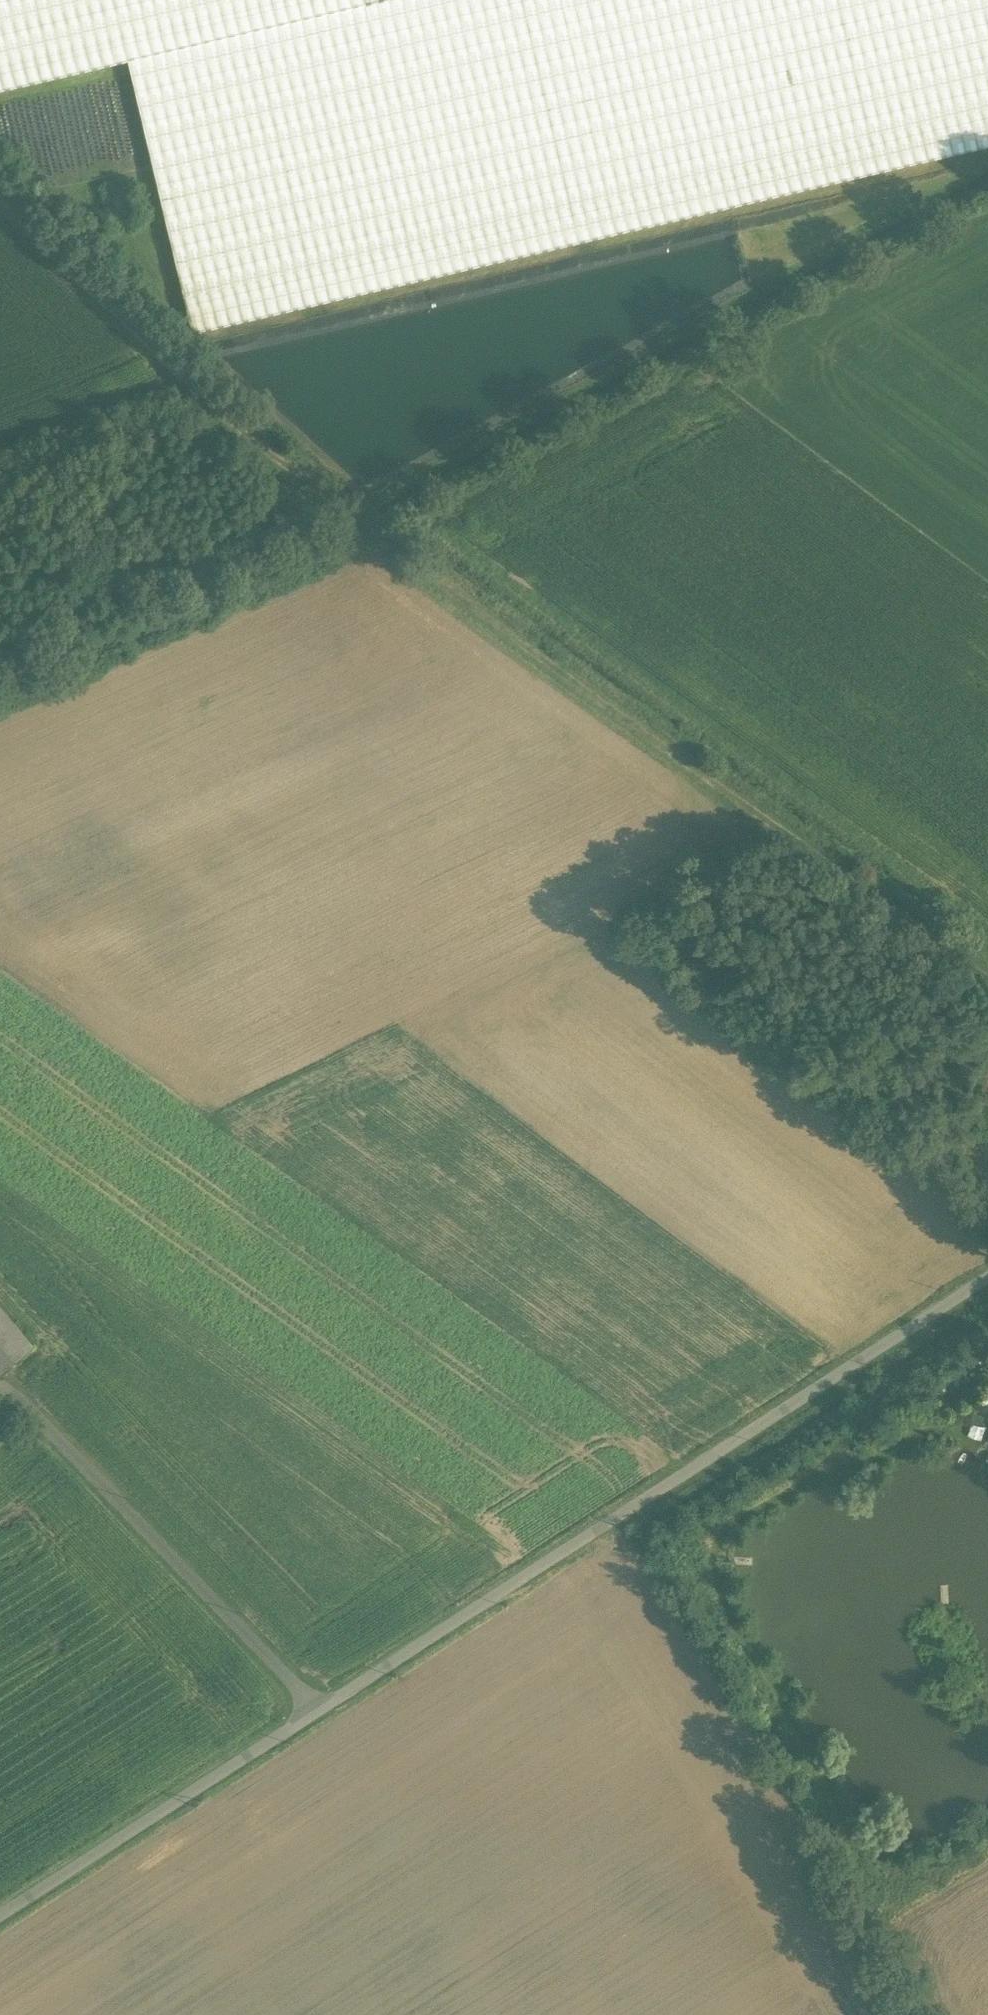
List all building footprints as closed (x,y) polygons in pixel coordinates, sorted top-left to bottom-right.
[(128,60),(192,332),(987,145),(987,0),(0,0),(0,90),(128,60)]
